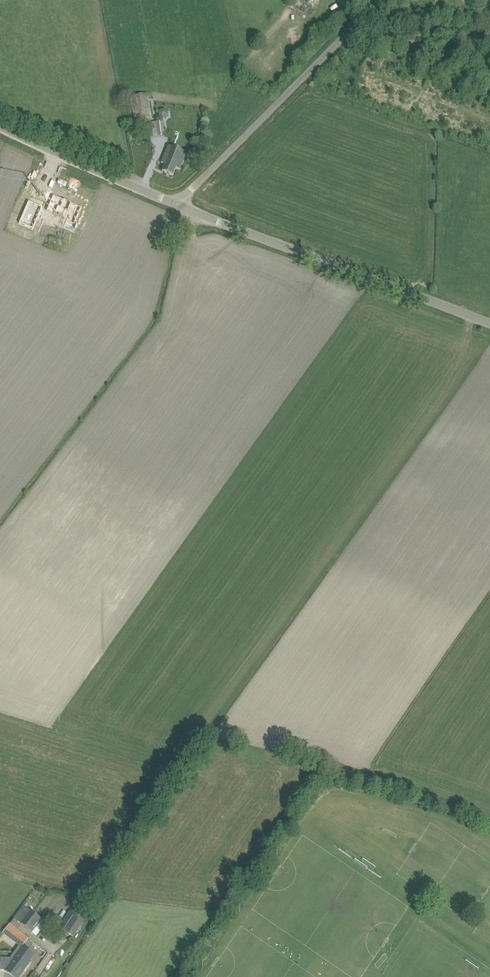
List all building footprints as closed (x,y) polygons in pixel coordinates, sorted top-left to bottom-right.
[(148,94),(131,97),(135,121),(153,118),(148,94)] [(153,135),(164,134),(163,121),(151,123),(153,135)] [(187,153),(177,149),(169,146),(162,163),(165,165),(162,172),(173,176),(176,168),(180,170),(187,153)] [(55,196),(48,212),(77,224),(84,208),(73,204),(74,203),(65,200),(65,201),(55,196)] [(30,203),(21,224),(35,230),(44,208),(30,203)] [(80,916),(86,907),(77,901),(59,927),(74,937),(84,920),(80,916)] [(24,906),(10,924),(18,930),(22,925),(32,933),(42,920),(30,911),(24,906)] [(60,923),(63,918),(60,915),(56,920),(54,918),(51,922),(56,925),(59,922),(60,923)] [(6,970),(5,970),(14,976),(19,976),(30,961),(18,952),(14,958),(10,964),(0,964),(0,970),(6,970)]
